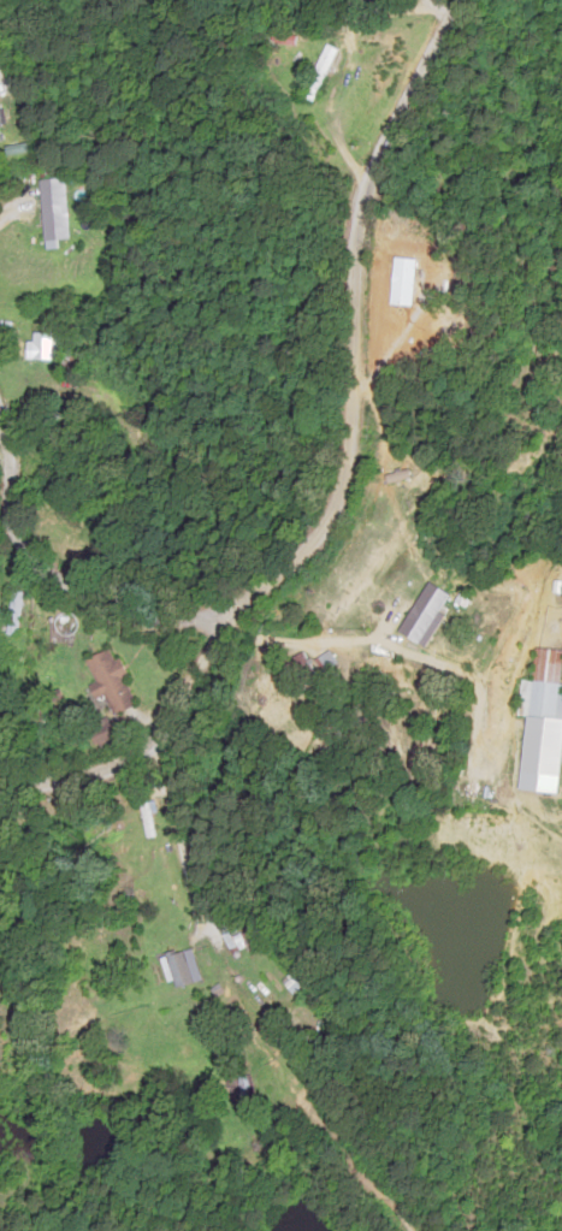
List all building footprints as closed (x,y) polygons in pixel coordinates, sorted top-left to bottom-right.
[(336,49),(325,44),(302,96),(314,101),(336,49)] [(43,240),(69,238),(65,178),(39,179),(43,240)] [(51,333),(27,333),(27,359),(51,359),(51,333)] [(156,404),(134,398),(121,452),(143,457),(156,404)] [(446,593),(424,582),(398,635),(424,648),(431,634),(427,632),(446,593)] [(6,634),(18,636),(22,592),(10,591),(6,634)] [(136,704),(111,648),(85,660),(111,716),(136,704)] [(559,684),(561,651),(531,648),(518,791),(556,795),(561,735),(561,684),(559,684)] [(323,674),(337,666),(329,651),(315,659),(323,674)] [(293,664),(317,702),(327,696),(304,658),(293,664)] [(131,735),(120,713),(87,730),(98,751),(131,735)] [(143,838),(155,837),(152,802),(140,804),(143,838)] [(164,956),(174,989),(201,981),(190,948),(164,956)] [(236,1076),(239,1094),(251,1092),(248,1074),(236,1076)]
